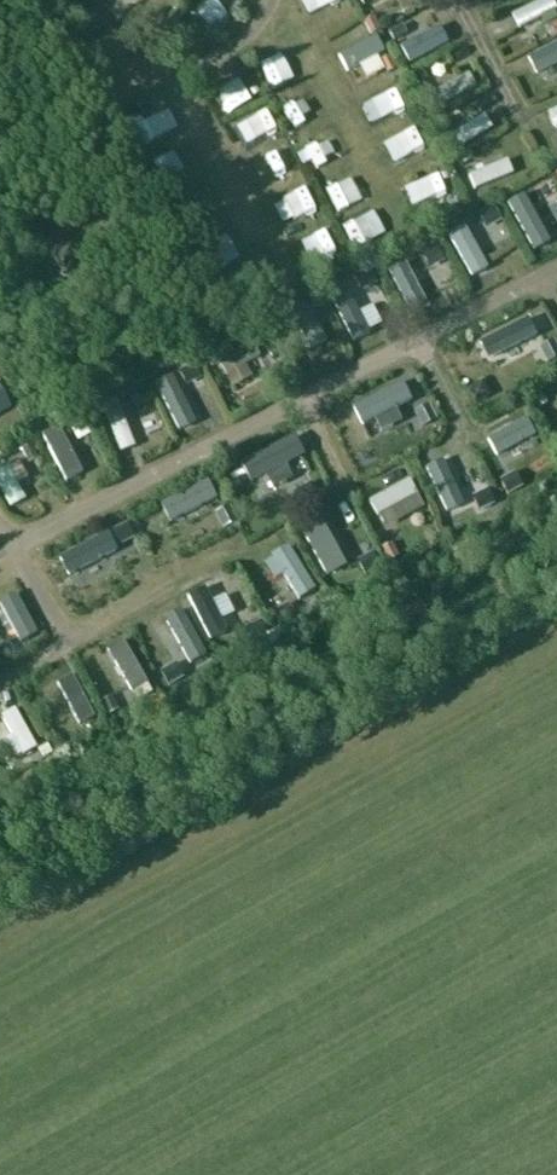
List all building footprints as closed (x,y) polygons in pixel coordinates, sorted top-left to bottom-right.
[(426,18),(398,24),(402,43),(430,36),(426,18)] [(362,72),(368,82),(385,72),(376,58),(385,53),(374,36),(337,59),(350,80),(362,72)] [(528,55),(543,87),(556,81),(556,42),(528,55)] [(467,73),(429,94),(438,112),(474,93),(471,87),(474,86),(467,73)] [(269,108),(254,115),(268,144),(283,137),(269,108)] [(546,113),(556,135),(556,108),(546,113)] [(479,172),(505,161),(500,150),(474,161),(479,172)] [(468,179),(475,195),(515,177),(507,161),(468,179)] [(534,241),(549,234),(532,192),(516,199),(534,241)] [(470,283),(488,275),(468,225),(449,232),(470,283)] [(389,269),(406,303),(422,295),(405,261),(389,269)] [(440,265),(428,275),(447,297),(458,287),(440,265)] [(339,295),(356,336),(371,330),(364,314),(376,309),(366,284),(339,295)] [(298,317),(312,340),(323,333),(309,310),(298,317)] [(537,318),(525,324),(541,357),(553,351),(537,318)] [(253,345),(234,353),(229,343),(205,353),(215,375),(258,357),(253,345)] [(182,372),(167,378),(184,420),(199,414),(182,372)] [(101,405),(122,457),(137,451),(116,399),(101,405)] [(364,463),(390,451),(374,415),(348,426),(364,463)] [(519,472),(538,463),(518,419),(498,428),(519,472)] [(42,438),(64,480),(82,471),(60,429),(42,438)] [(255,483),(302,462),(292,439),(245,460),(255,483)] [(460,454),(426,470),(438,497),(472,481),(460,454)] [(29,507),(10,468),(0,473),(0,492),(11,515),(29,507)] [(380,526),(421,514),(412,483),(371,496),(380,526)] [(157,505),(168,531),(212,512),(201,486),(157,505)] [(304,496),(278,498),(280,518),(305,516),(304,496)] [(347,513),(304,529),(314,556),(357,540),(347,513)] [(113,533),(61,552),(71,580),(123,561),(113,533)] [(283,535),(254,547),(265,575),(294,563),(283,535)] [(113,595),(127,587),(119,572),(105,579),(113,595)] [(12,626),(28,618),(17,597),(1,605),(12,626)] [(179,613),(160,622),(186,676),(205,666),(179,613)] [(13,759),(34,749),(16,711),(0,719),(0,733),(13,759)]
